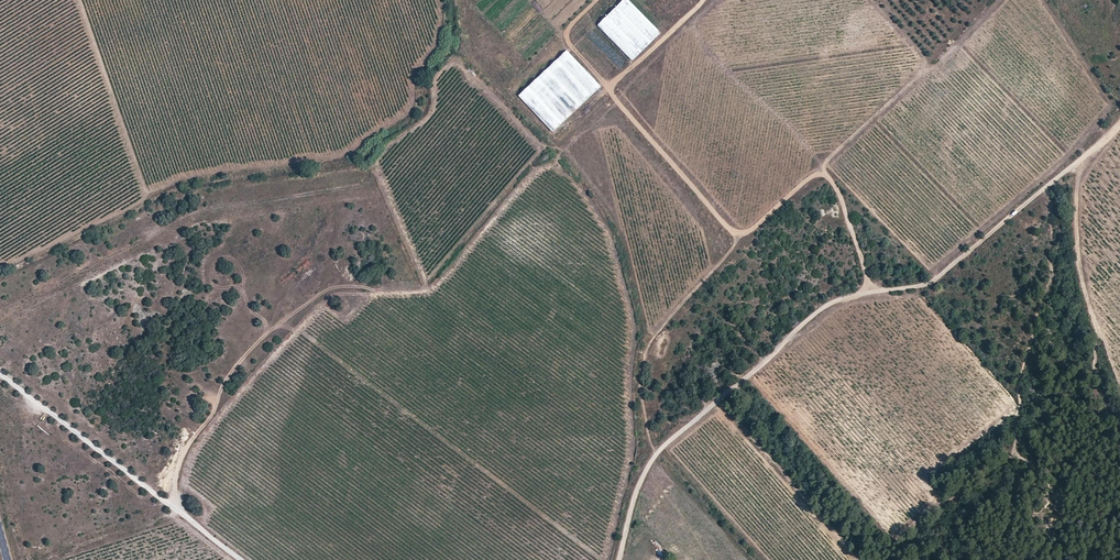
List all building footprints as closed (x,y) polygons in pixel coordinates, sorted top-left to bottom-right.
[(597,25),(632,61),(661,33),(628,0),(623,0),(597,25)]
